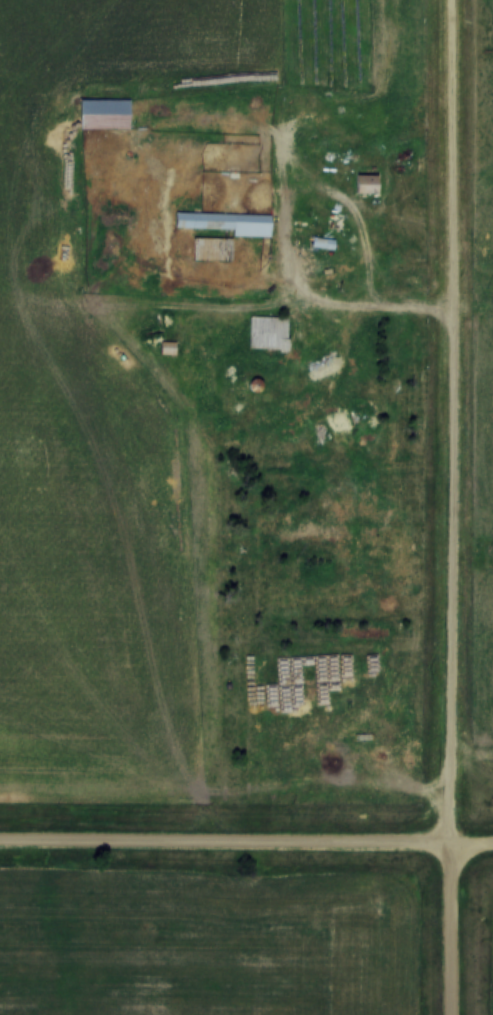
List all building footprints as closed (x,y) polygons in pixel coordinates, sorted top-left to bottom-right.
[(129,102),(78,102),(78,132),(129,132),(129,102)] [(353,196),(377,196),(377,177),(353,177),(353,196)] [(269,216),(174,215),(173,230),(231,231),(231,238),(269,239),(269,216)] [(310,250),(333,252),(334,241),(311,239),(310,250)] [(230,241),(192,241),(192,263),(216,263),(216,296),(230,296),(230,241)] [(249,319),(248,353),(285,353),(285,319),(249,319)]
